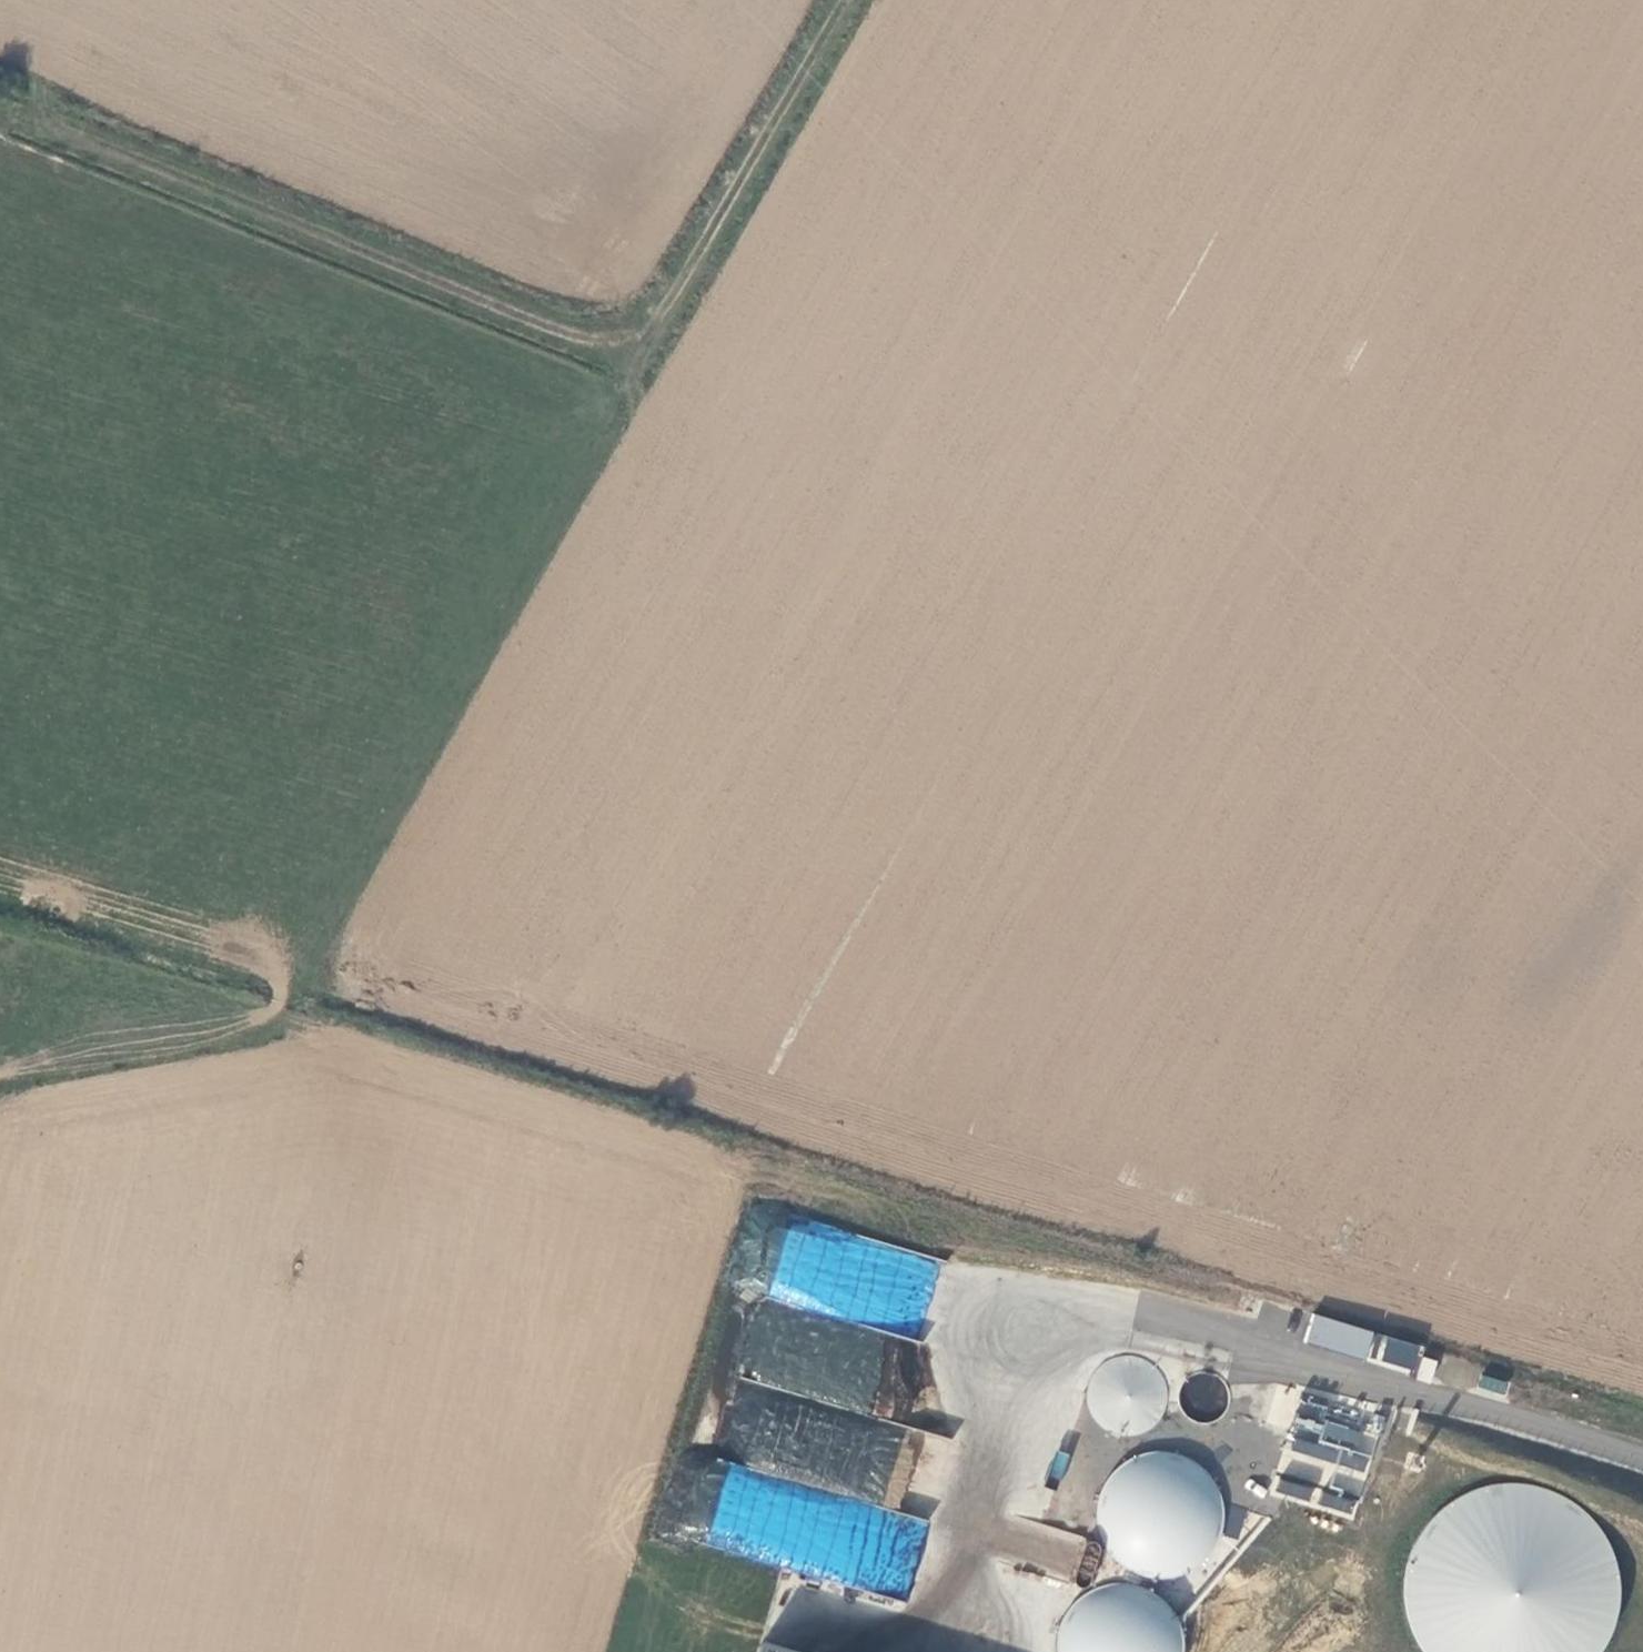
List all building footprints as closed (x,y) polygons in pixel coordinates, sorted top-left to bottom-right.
[(1304,1345),(1368,1356),(1373,1327),(1310,1316),(1304,1345)] [(1368,1359),(1413,1371),(1421,1344),(1375,1332),(1368,1359)] [(1134,1352),(1117,1355),(1103,1363),(1084,1384),(1086,1412),(1104,1434),(1132,1440),(1148,1429),(1162,1413),(1165,1395),(1166,1381),(1155,1365),(1134,1352)] [(1432,1382),(1436,1359),(1420,1356),(1416,1380),(1432,1382)] [(1231,1389),(1192,1370),(1178,1398),(1216,1417),(1231,1389)] [(1479,1388),(1505,1393),(1508,1380),(1481,1375),(1479,1388)] [(1355,1516),(1376,1435),(1294,1414),(1273,1495),(1355,1516)] [(1215,1528),(1216,1502),(1206,1479),(1186,1462),(1161,1456),(1136,1460),(1115,1476),(1103,1499),(1102,1525),(1113,1548),(1132,1565),(1157,1571),(1183,1566),(1204,1551),(1215,1528)] [(1427,1520),(1409,1551),(1402,1587),(1408,1624),(1424,1651),(1592,1651),(1608,1625),(1615,1589),(1608,1553),(1590,1521),(1562,1497),(1528,1484),(1491,1484),(1456,1496),(1427,1520)] [(1130,1586),(1098,1589),(1071,1608),(1058,1638),(1059,1651),(1182,1651),(1179,1626),(1160,1599),(1130,1586)]
